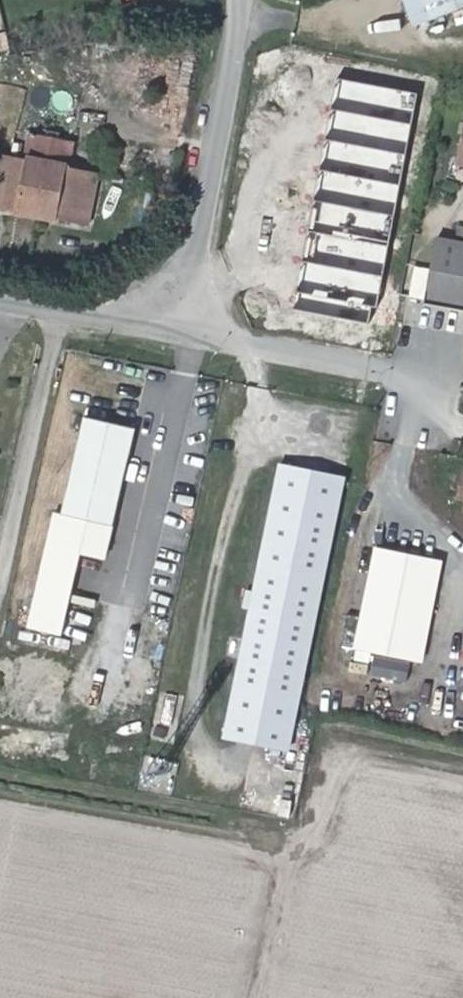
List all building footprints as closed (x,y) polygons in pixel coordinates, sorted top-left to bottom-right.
[(416,26),(462,8),(462,0),(406,0),(416,26)] [(293,48),(286,80),(319,87),(325,56),(293,48)] [(278,49),(258,54),(262,68),(282,63),(278,49)] [(18,213),(20,206),(61,214),(60,221),(89,227),(100,174),(69,168),(74,142),(33,134),(28,160),(0,154),(0,209),(18,213)] [(330,193),(330,192),(298,186),(295,205),(326,211),(330,193)] [(326,211),(352,216),(356,198),(330,193),(326,211)] [(346,261),(354,217),(352,216),(326,211),(295,205),(266,199),(257,243),(346,261)] [(60,221),(61,214),(20,206),(18,213),(60,221)] [(438,238),(426,303),(462,310),(462,228),(461,227),(459,242),(438,238)] [(396,324),(402,295),(385,292),(380,321),(396,324)] [(292,749),(346,479),(281,466),(255,593),(247,591),(244,608),(252,610),(226,736),(292,749)] [(48,546),(81,554),(104,559),(111,527),(55,514),(48,546)] [(81,554),(48,546),(38,589),(72,597),(81,554)] [(358,648),(422,661),(442,564),(377,550),(358,648)] [(72,597),(38,589),(29,629),(62,637),(72,597)]
